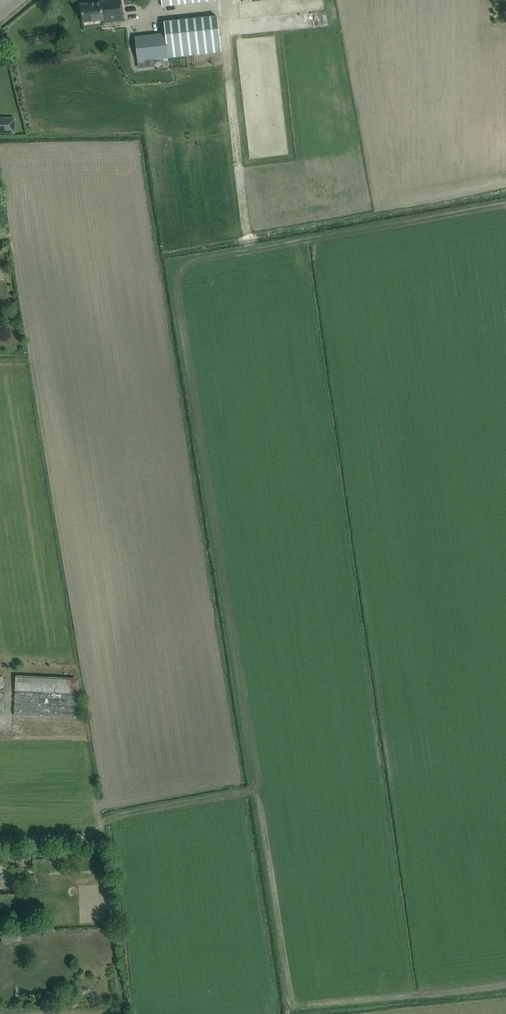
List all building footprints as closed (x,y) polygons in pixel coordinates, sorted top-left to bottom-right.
[(123,20),(121,0),(107,0),(100,1),(100,2),(80,4),(82,22),(103,20),(103,23),(123,20)] [(135,37),(137,62),(221,52),(217,16),(164,22),(165,33),(135,37)] [(14,133),(14,119),(0,118),(0,132),(14,133)] [(0,673),(0,684),(9,684),(9,673),(0,673)] [(74,718),(76,693),(15,690),(14,715),(74,718)]
